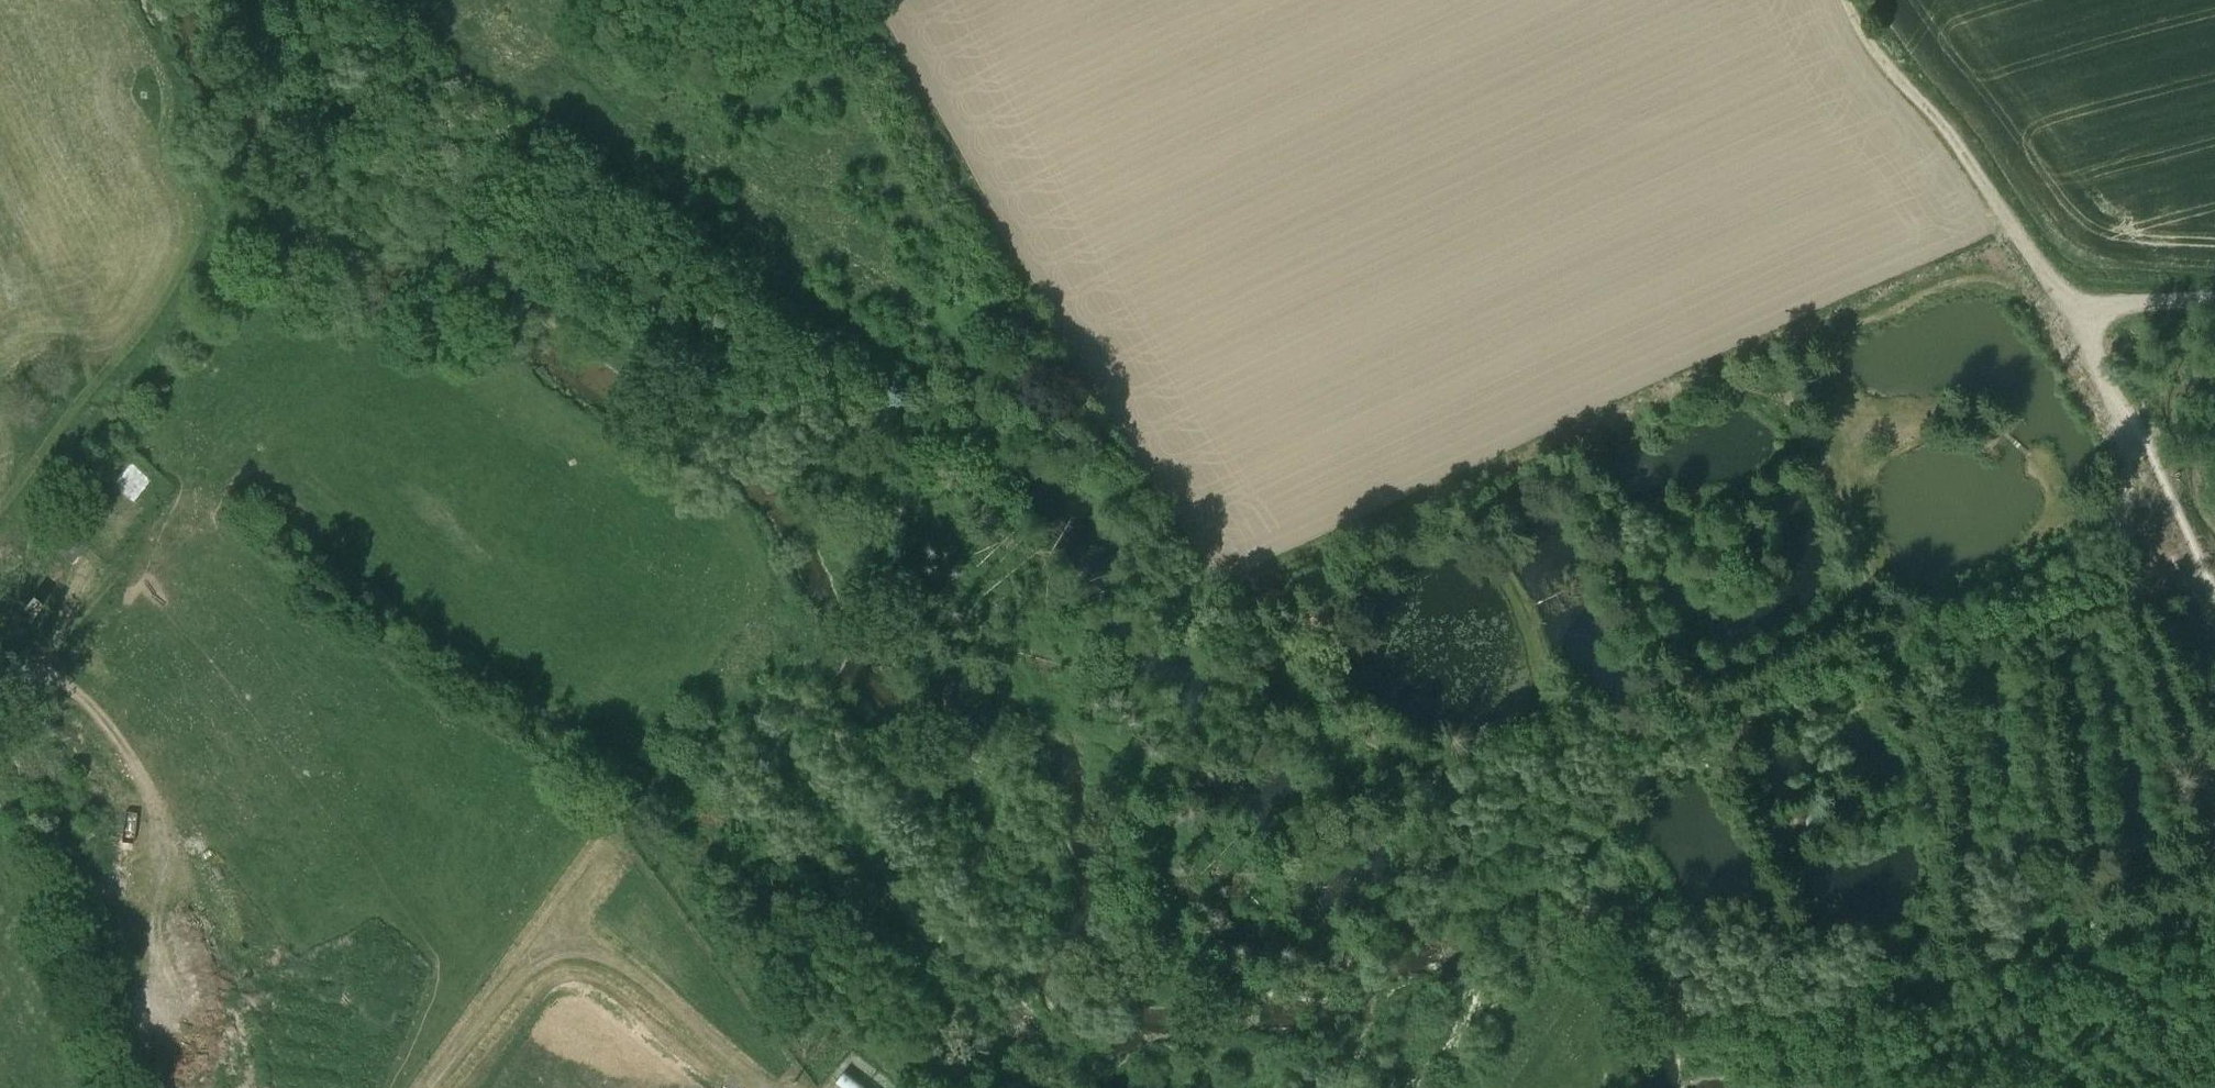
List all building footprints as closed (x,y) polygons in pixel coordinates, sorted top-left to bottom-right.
[(67,529),(52,546),(69,561),(83,544),(67,529)] [(30,595),(21,606),(31,614),(40,603),(30,595)] [(854,1063),(844,1076),(859,1087),(886,1087),(854,1063)]
